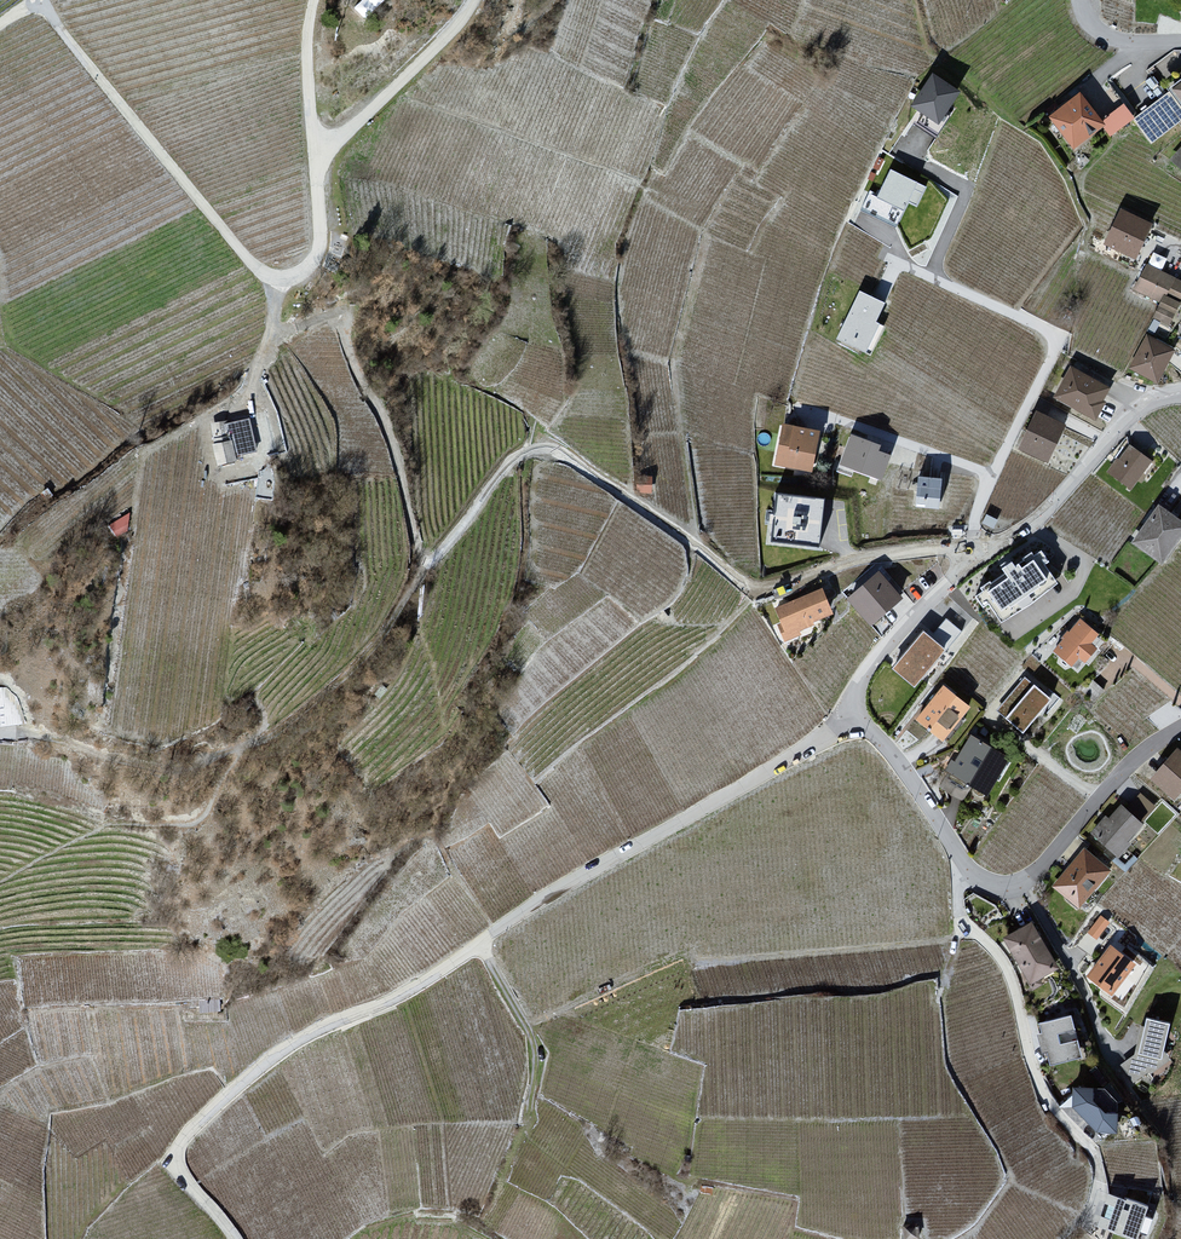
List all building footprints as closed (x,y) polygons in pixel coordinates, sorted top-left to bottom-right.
[(911,111),(937,127),(958,95),(933,78),(911,111)] [(1173,93),(1180,104),(1180,87),(1173,93)] [(1104,127),(1079,97),(1049,121),(1074,151),(1104,127)] [(1152,142),(1180,123),(1180,115),(1169,99),(1137,121),(1152,142)] [(1102,122),(1110,134),(1132,119),(1124,107),(1102,122)] [(1171,163),(1180,172),(1180,151),(1171,163)] [(917,207),(925,189),(890,173),(878,202),(868,197),(861,212),(897,228),(908,203),(917,207)] [(1120,213),(1104,247),(1136,262),(1151,228),(1120,213)] [(1148,269),(1136,296),(1158,306),(1151,321),(1172,331),(1180,312),(1180,285),(1148,269)] [(886,307),(861,295),(838,343),(868,357),(882,328),(877,326),(886,307)] [(1175,353),(1146,338),(1129,371),(1158,386),(1175,353)] [(1111,393),(1070,370),(1053,399),(1095,422),(1111,393)] [(1064,430),(1037,416),(1019,451),(1047,465),(1064,430)] [(819,435),(781,428),(773,471),(811,478),(819,435)] [(231,443),(211,447),(217,468),(236,464),(231,443)] [(1150,465),(1128,449),(1108,477),(1130,493),(1150,465)] [(652,481),(637,481),(636,496),(651,496),(652,481)] [(941,483),(918,481),(915,509),(939,511),(941,483)] [(781,497),(773,542),(814,549),(822,505),(781,497)] [(1158,510),(1131,547),(1160,567),(1180,538),(1180,526),(1158,510)] [(118,552),(135,543),(129,530),(111,539),(118,552)] [(981,585),(1000,614),(1055,578),(1035,549),(981,585)] [(877,576),(845,603),(869,630),(901,602),(877,576)] [(821,592),(775,611),(784,634),(830,615),(821,592)] [(896,667),(915,682),(957,629),(944,619),(932,635),(925,630),(896,667)] [(1078,623),(1051,655),(1069,670),(1096,638),(1078,623)] [(1026,680),(996,712),(1021,735),(1050,703),(1026,680)] [(388,690),(383,684),(374,694),(380,699),(388,690)] [(941,690),(914,724),(942,745),(969,712),(941,690)] [(970,739),(941,790),(963,802),(970,789),(989,799),(1010,761),(970,739)] [(1150,781),(1174,803),(1180,795),(1180,754),(1178,751),(1150,781)] [(1104,820),(1090,836),(1117,859),(1127,848),(1122,844),(1151,810),(1139,799),(1125,816),(1118,810),(1108,821),(1104,820)] [(1083,850),(1052,887),(1078,908),(1108,871),(1083,850)] [(1101,912),(1088,929),(1097,937),(1111,920),(1101,912)] [(1030,927),(1003,943),(1031,988),(1057,972),(1030,927)] [(1111,945),(1088,976),(1112,994),(1135,964),(1111,945)] [(702,948),(686,953),(690,963),(706,957),(702,948)] [(1084,1061),(1079,1042),(1061,1047),(1059,1037),(1076,1033),(1072,1019),(1042,1026),(1044,1036),(1038,1037),(1042,1057),(1049,1056),(1052,1069),(1084,1061)] [(1169,1027),(1145,1023),(1137,1056),(1120,1069),(1134,1089),(1170,1064),(1164,1055),(1169,1027)] [(1090,1093),(1073,1090),(1072,1112),(1096,1136),(1114,1136),(1115,1118),(1101,1115),(1090,1103),(1090,1093)] [(1107,1192),(1098,1222),(1134,1233),(1143,1204),(1107,1192)] [(902,1229),(904,1238),(919,1238),(917,1226),(902,1229)]
